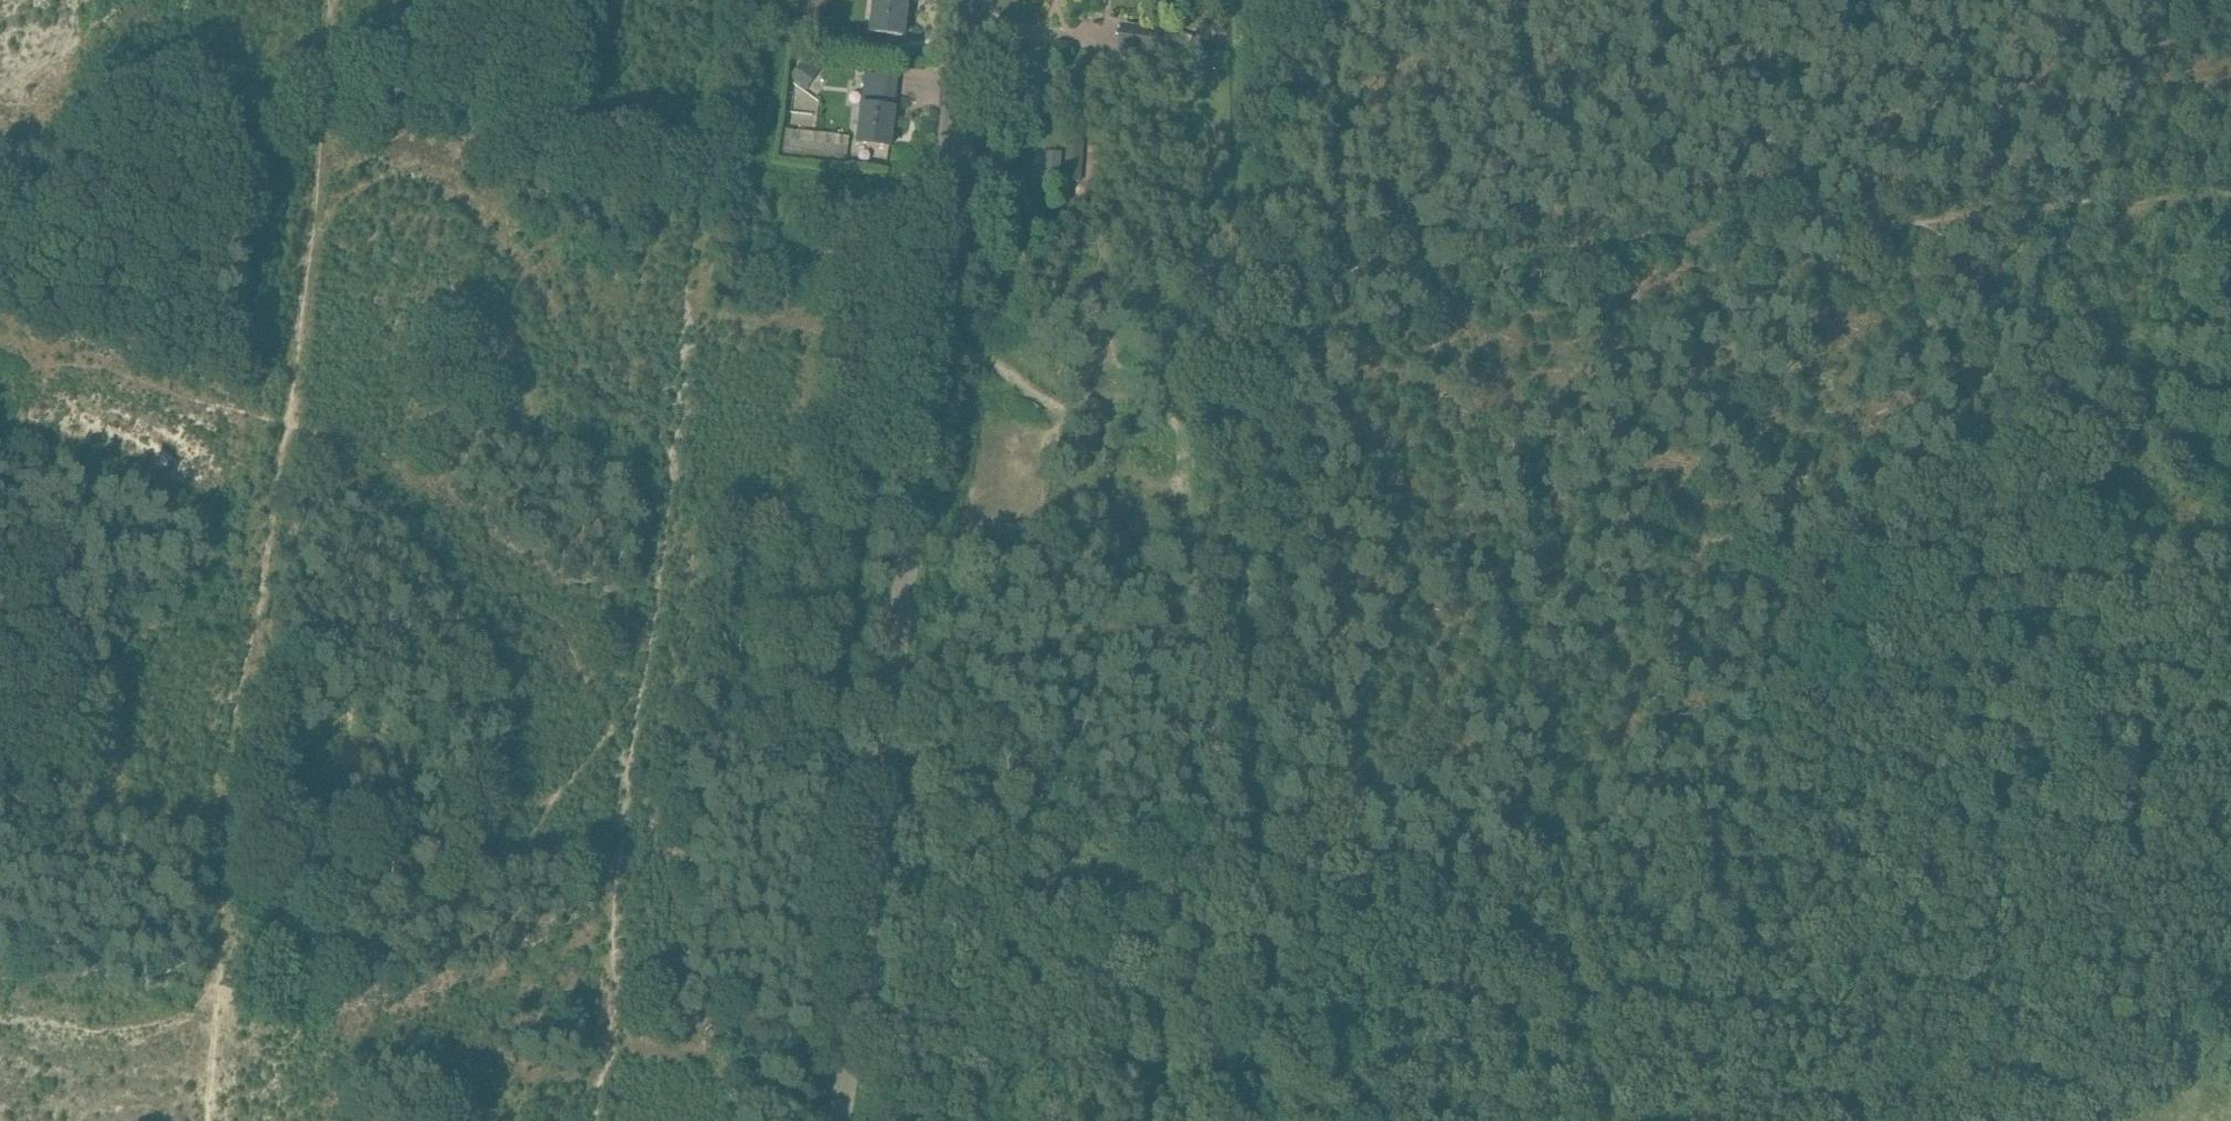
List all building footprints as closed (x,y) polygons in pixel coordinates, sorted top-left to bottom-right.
[(870,35),(902,39),(905,10),(900,10),(901,0),(874,0),(870,35)] [(1174,59),(1177,36),(1122,28),(1119,51),(1174,59)] [(851,51),(852,41),(825,38),(824,48),(851,51)] [(807,91),(821,70),(806,60),(793,81),(807,91)] [(857,147),(888,151),(892,122),(887,121),(888,111),(893,112),(893,111),(897,74),(866,70),(862,107),(861,107),(857,147)] [(788,112),(787,128),(806,129),(807,113),(788,112)] [(846,156),(848,138),(785,131),(783,150),(846,156)]
